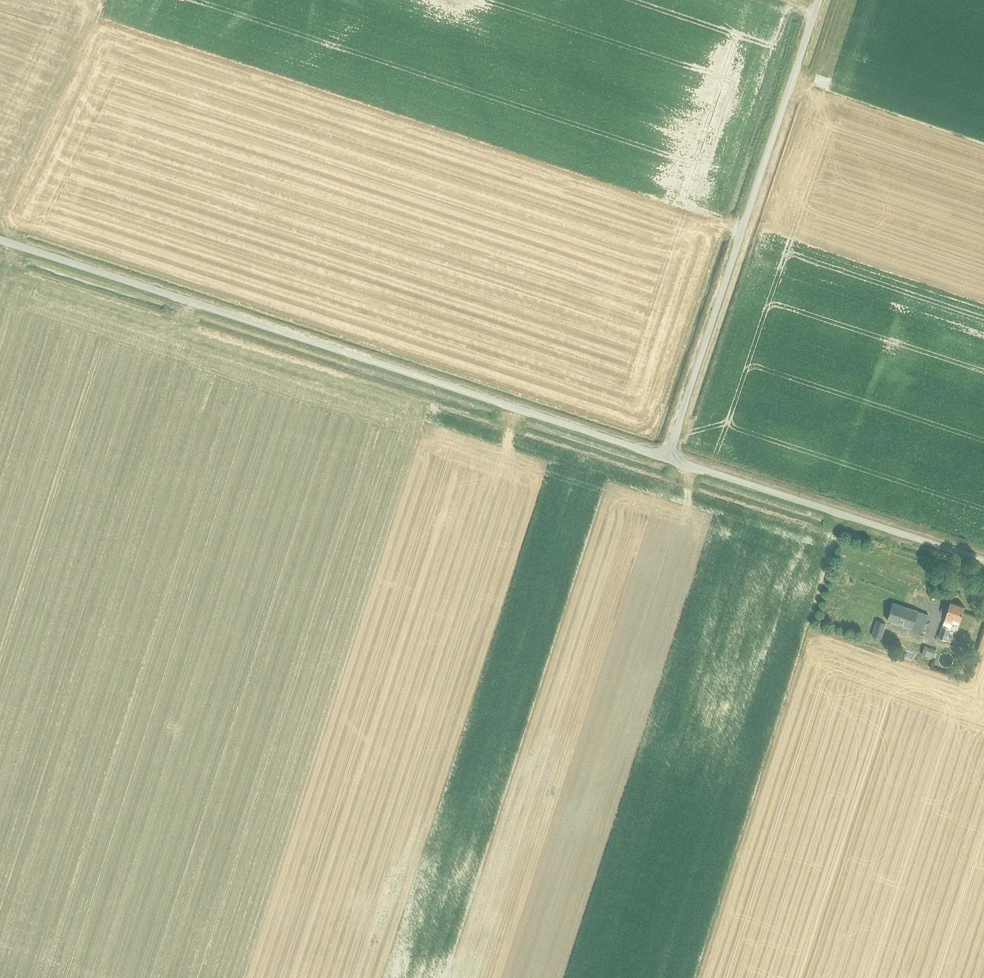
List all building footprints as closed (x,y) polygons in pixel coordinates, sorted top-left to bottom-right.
[(940,638),(948,640),(953,624),(955,619),(962,621),(966,607),(951,602),(940,638)] [(888,620),(913,628),(922,631),(927,614),(894,603),(888,620)] [(873,636),(882,639),(887,623),(878,620),(873,636)] [(928,648),(926,656),(933,658),(936,650),(928,648)]
